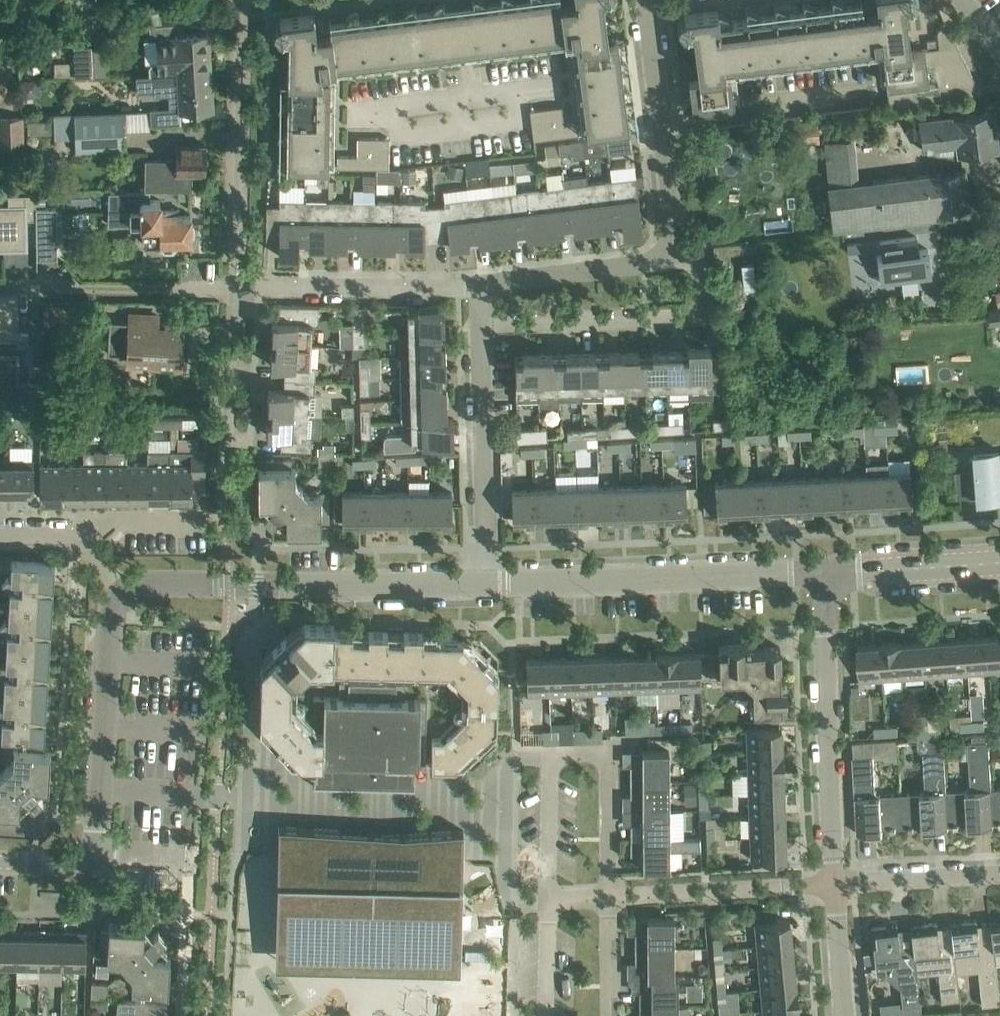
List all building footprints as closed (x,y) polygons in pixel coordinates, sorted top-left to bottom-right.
[(457,8),(358,20),(357,11),(354,11),(352,12),(350,14),(348,15),(347,17),(346,18),(346,21),(315,25),(314,14),(280,18),(282,35),(288,34),(286,166),(328,166),(330,79),(322,78),(320,68),(365,62),(365,61),(462,49),(478,47),(535,40),(535,41),(566,37),(565,35),(579,33),(581,44),(576,45),(587,132),(629,127),(618,40),(608,41),(603,0),(519,0),(457,8)] [(698,76),(688,77),(692,107),(734,102),(730,72),(726,72),(724,63),(868,45),(868,43),(882,41),(890,105),(981,93),(949,28),(948,27),(947,26),(946,26),(944,25),(942,25),(940,26),(939,27),(938,28),(938,29),(937,30),(937,31),(937,32),(938,38),(939,46),(928,47),(910,50),(904,4),(911,3),(910,0),(876,0),(876,2),(719,21),(717,10),(684,14),(686,31),(692,30),(698,76)] [(156,37),(157,61),(151,61),(149,64),(149,74),(152,74),(152,81),(177,79),(177,72),(211,70),(209,33),(175,35),(174,23),(150,24),(150,37),(156,37)] [(938,38),(927,40),(928,47),(939,46),(938,38)] [(92,45),(75,45),(76,76),(93,75),(92,45)] [(149,107),(150,124),(178,123),(178,111),(213,109),(211,70),(177,72),(177,79),(152,81),(152,74),(149,74),(136,75),(137,91),(150,90),(151,95),(161,95),(169,94),(169,107),(149,107)] [(38,77),(20,79),(22,97),(40,95),(38,77)] [(578,133),(577,121),(564,123),(562,105),(530,109),(534,139),(578,133)] [(54,138),(75,137),(75,145),(81,152),(124,150),(122,110),(53,113),(54,138)] [(974,112),(919,119),(919,123),(922,145),(922,149),(939,147),(956,145),(957,152),(958,154),(979,152),(999,149),(994,110),(988,111),(974,112)] [(24,142),(22,115),(0,117),(0,144),(24,142)] [(790,145),(818,142),(816,117),(787,120),(790,145)] [(27,134),(51,133),(50,119),(27,120),(27,134)] [(633,150),(631,133),(606,136),(608,152),(633,150)] [(337,166),(376,167),(389,167),(389,137),(357,136),(357,155),(337,154),(337,166)] [(606,136),(595,137),(597,154),(608,152),(606,136)] [(945,171),(858,182),(853,139),(824,143),(831,210),(833,230),(935,217),(935,212),(970,208),(965,168),(945,171)] [(570,141),(558,142),(560,154),(571,153),(570,141)] [(558,142),(544,144),(547,165),(561,163),(560,154),(558,142)] [(176,144),(176,160),(145,159),(144,188),(191,189),(191,173),(205,173),(206,144),(176,144)] [(466,175),(483,173),(481,158),(464,160),(465,162),(466,175)] [(513,173),(524,172),(523,160),(512,161),(512,162),(513,171),(513,173)] [(490,173),(504,172),(503,162),(489,163),(490,172),(490,173)] [(463,166),(451,164),(450,163),(448,173),(460,176),(463,166)] [(389,167),(376,167),(376,173),(376,181),(401,181),(401,168),(389,167)] [(563,169),(563,172),(562,172),(569,230),(574,230),(574,231),(593,228),(588,182),(579,183),(577,167),(563,169)] [(415,181),(415,170),(402,170),(402,181),(415,181)] [(546,174),(547,187),(540,188),(546,234),(565,232),(564,231),(569,230),(562,172),(546,174)] [(317,173),(317,181),(321,185),(328,185),(328,173),(317,173)] [(376,181),(376,173),(363,173),(362,181),(376,181)] [(636,176),(616,178),(611,179),(617,224),(622,224),(623,234),(643,231),(636,176)] [(617,224),(611,179),(588,182),(593,228),(612,226),(612,225),(617,224)] [(546,234),(540,188),(516,191),(522,236),(526,236),(526,237),(546,234)] [(147,199),(147,189),(109,189),(109,223),(142,223),(143,242),(160,242),(160,247),(164,251),(173,251),(177,246),(177,241),(192,241),(192,238),(194,235),(194,229),(191,226),(191,215),(160,215),(160,199),(147,199)] [(522,236),(516,191),(492,194),(498,240),(517,238),(517,237),(522,236)] [(36,218),(35,207),(35,194),(35,193),(8,194),(8,206),(0,206),(0,248),(4,247),(4,245),(25,244),(25,219),(36,218)] [(44,194),(35,194),(35,207),(44,207),(44,194)] [(498,240),(492,194),(469,196),(474,242),(479,242),(479,243),(498,240)] [(469,196),(444,200),(445,204),(435,205),(437,241),(449,240),(450,246),(469,244),(469,243),(474,242),(469,196)] [(279,239),(279,255),(299,255),(299,245),(304,245),(304,199),(299,199),(279,199),(279,205),(267,205),(266,239),(279,239)] [(328,246),(328,199),(304,199),(304,245),(309,245),(309,246),(328,246)] [(352,246),(352,199),(328,199),(328,246),(347,247),(347,246),(352,246)] [(376,247),(376,200),(352,199),(352,246),(356,246),(356,247),(376,247)] [(399,246),(400,200),(376,200),(376,247),(395,247),(395,246),(399,246)] [(425,205),(425,201),(400,200),(399,246),(404,246),(404,247),(424,248),(424,241),(437,241),(435,205),(425,205)] [(35,207),(36,218),(37,258),(57,257),(56,207),(44,207),(35,207)] [(882,254),(876,254),(879,282),(932,276),(928,248),(919,250),(917,236),(880,241),(882,254)] [(860,242),(847,244),(849,257),(862,255),(860,242)] [(755,262),(742,264),(744,289),(757,288),(755,262)] [(980,295),(965,296),(966,309),(982,307),(980,295)] [(16,337),(16,346),(29,345),(29,332),(16,332),(15,297),(0,297),(0,337),(16,337)] [(43,329),(89,329),(89,303),(43,302),(43,329)] [(278,320),(272,319),(271,335),(272,335),(272,342),(311,344),(312,323),(318,323),(319,305),(279,304),(278,320)] [(365,334),(366,326),(366,306),(352,306),(351,334),(363,334),(365,334)] [(991,323),(999,322),(999,306),(990,308),(991,323)] [(444,326),(444,310),(408,311),(408,333),(440,332),(443,332),(443,326),(444,326)] [(130,312),(130,320),(110,318),(107,351),(128,353),(127,357),(127,360),(130,360),(177,363),(177,364),(180,364),(180,361),(180,356),(187,357),(189,336),(182,335),(182,331),(183,331),(183,328),(180,327),(180,328),(157,326),(158,314),(130,312)] [(443,332),(440,332),(408,333),(399,333),(400,355),(445,354),(444,339),(443,339),(443,332)] [(363,334),(351,334),(350,346),(363,346),(363,334)] [(270,348),(270,364),(285,365),(284,377),(315,379),(316,365),(310,365),(311,344),(272,342),(271,348),(270,348)] [(687,344),(687,349),(688,349),(690,397),(713,397),(712,391),(728,391),(724,359),(711,359),(710,343),(687,344)] [(682,350),(667,350),(667,358),(668,387),(667,387),(668,398),(690,397),(688,349),(687,349),(687,351),(682,351),(682,350)] [(651,351),(651,352),(645,352),(645,358),(646,387),(667,387),(668,387),(667,358),(667,350),(651,351)] [(639,352),(639,351),(624,352),(624,359),(625,388),(646,387),(645,358),(645,352),(639,352)] [(596,353),(596,352),(580,353),(581,360),(582,398),(603,397),(603,388),(602,360),(602,353),(596,353)] [(608,352),(608,353),(602,353),(602,360),(603,388),(625,388),(624,359),(624,352),(608,352)] [(515,353),(516,400),(538,399),(538,390),(537,361),(537,354),(522,354),(522,355),(516,355),(516,353),(515,353)] [(552,354),(552,353),(537,354),(537,361),(538,390),(560,389),(559,361),(559,354),(552,354)] [(565,353),(565,354),(559,354),(559,361),(560,389),(560,398),(582,398),(581,360),(580,353),(565,353)] [(445,369),(445,354),(400,355),(400,377),(441,376),(444,376),(444,369),(445,369)] [(5,408),(30,407),(30,381),(17,381),(17,356),(0,356),(0,396),(5,396),(5,408)] [(360,378),(369,378),(369,363),(359,364),(360,378)] [(444,376),(441,376),(400,377),(401,398),(446,397),(446,382),(445,382),(444,376)] [(283,390),(268,389),(267,405),(268,405),(268,411),(307,413),(308,392),(314,393),(315,379),(284,377),(283,390)] [(369,378),(360,378),(360,393),(370,393),(369,378)] [(835,386),(830,379),(825,383),(830,391),(835,386)] [(810,395),(813,389),(804,384),(801,391),(810,395)] [(446,412),(446,397),(401,398),(402,420),(447,419),(447,418),(445,418),(445,412),(446,412)] [(822,406),(814,401),(810,406),(818,412),(822,406)] [(353,416),(354,404),(341,403),(342,416),(345,416),(353,416)] [(361,422),(371,421),(370,406),(361,407),(361,422)] [(266,433),(270,434),(281,434),(280,447),(311,449),(312,435),(306,434),(307,413),(268,411),(268,417),(267,417),(266,433)] [(61,415),(61,412),(39,412),(39,418),(39,429),(61,429),(61,427),(61,415)] [(10,418),(10,426),(25,426),(25,414),(10,413),(10,418)] [(83,417),(69,417),(69,415),(61,415),(61,427),(83,427),(83,417)] [(353,416),(345,416),(346,429),(354,428),(353,416)] [(83,427),(105,427),(104,417),(83,417),(83,427)] [(105,427),(126,427),(126,417),(104,417),(105,427)] [(126,427),(148,427),(148,417),(126,417),(126,427)] [(148,427),(169,427),(169,417),(148,417),(148,427)] [(169,427),(181,427),(181,417),(169,417),(169,427)] [(39,418),(31,418),(31,430),(39,429),(39,418)] [(402,433),(387,434),(383,438),(383,449),(415,447),(415,442),(453,441),(452,418),(447,418),(447,419),(402,420),(402,433)] [(714,429),(729,428),(728,418),(713,419),(714,429)] [(371,421),(361,422),(361,436),(371,436),(371,421)] [(669,432),(684,431),(683,421),(668,422),(669,432)] [(669,432),(668,422),(654,423),(654,433),(669,432)] [(886,432),(898,431),(897,423),(885,424),(886,432)] [(625,434),(641,433),(640,424),(625,425),(625,434)] [(886,432),(885,424),(873,424),(874,432),(886,432)] [(625,434),(625,425),(610,426),(611,435),(625,434)] [(536,440),(547,439),(547,426),(536,427),(536,440)] [(843,434),(842,426),(830,427),(831,435),(843,434)] [(843,434),(854,434),(854,426),(842,426),(843,434)] [(536,427),(530,428),(510,429),(511,442),(536,440),(536,427)] [(587,437),(598,436),(597,427),(582,428),(583,437),(587,437)] [(575,437),(583,437),(582,428),(567,429),(568,438),(575,437)] [(799,437),(811,436),(811,428),(799,429),(799,437)] [(799,437),(799,429),(787,430),(788,438),(799,437)] [(756,440),(768,439),(768,431),(755,432),(756,440)] [(756,440),(755,432),(744,433),(745,441),(756,440)] [(722,442),(734,441),(734,433),(722,434),(722,442)] [(575,437),(568,438),(563,438),(563,446),(575,445),(575,437)] [(587,445),(587,437),(583,437),(575,437),(575,445),(587,445)] [(662,446),(674,445),(673,437),(662,438),(662,446)] [(662,446),(662,438),(650,439),(650,447),(662,446)] [(619,449),(631,448),(630,440),(619,441),(619,449)] [(619,449),(619,441),(607,442),(607,450),(619,449)] [(532,454),(532,446),(520,447),(521,455),(532,454)] [(532,454),(544,454),(544,446),(532,446),(532,454)] [(999,453),(998,449),(972,451),(974,468),(954,470),(956,496),(999,493),(999,453)] [(105,450),(83,450),(83,463),(83,496),(105,496),(105,450)] [(126,496),(126,463),(126,450),(105,450),(105,496),(126,496)] [(168,450),(168,463),(169,463),(170,496),(192,496),(192,476),(204,475),(204,450),(168,450)] [(335,469),(335,452),(319,452),(319,469),(335,469)] [(408,460),(408,452),(396,453),(396,460),(408,460)] [(408,460),(420,460),(419,452),(408,452),(408,460)] [(429,460),(441,460),(441,452),(429,452),(429,460)] [(364,461),(364,453),(352,453),(352,461),(364,461)] [(364,461),(376,461),(376,453),(364,453),(364,461)] [(286,529),(321,529),(321,521),(329,521),(329,501),(329,496),(321,496),(321,492),(308,492),(295,479),(295,466),(291,466),(291,458),(266,458),(266,466),(258,466),(258,501),(276,501),(277,502),(263,516),(271,524),(285,510),(286,511),(286,529)] [(10,459),(0,459),(0,492),(11,492),(10,486),(10,459)] [(33,492),(33,459),(10,459),(10,486),(11,492),(33,492)] [(39,463),(39,476),(39,496),(62,496),(61,463),(39,463)] [(83,496),(83,463),(61,463),(62,496),(83,496)] [(148,496),(148,463),(126,463),(126,496),(148,496)] [(169,463),(168,463),(148,463),(148,496),(170,496),(169,463)] [(912,501),(910,471),(888,472),(890,510),(899,509),(899,502),(912,501)] [(890,510),(888,472),(867,473),(868,503),(880,503),(880,510),(890,510)] [(868,503),(867,473),(845,475),(847,512),(856,512),(856,504),(868,503)] [(847,512),(845,475),(823,476),(825,506),(837,505),(837,513),(847,512)] [(825,506),(823,476),(801,477),(804,514),(813,514),(813,507),(825,506)] [(804,514),(801,477),(780,478),(781,508),(793,508),(794,515),(804,514)] [(781,508),(780,478),(758,479),(760,517),(770,516),(770,509),(781,508)] [(760,517),(758,479),(736,481),(738,511),(750,510),(751,517),(760,517)] [(715,499),(717,519),(727,519),(726,511),(738,511),(736,481),(714,482),(715,499)] [(686,513),(685,483),(664,484),(665,521),(674,521),(674,514),(686,513)] [(665,521),(664,484),(642,485),(643,515),(654,514),(655,522),(665,521)] [(643,515),(642,485),(620,486),(621,523),(631,523),(631,515),(643,515)] [(599,516),(598,486),(577,487),(578,524),(588,524),(587,517),(599,516)] [(621,523),(620,486),(598,486),(599,516),(611,516),(612,523),(621,523)] [(578,524),(577,487),(555,488),(556,518),(568,517),(568,525),(578,524)] [(511,489),(512,519),(525,519),(525,526),(534,526),(533,488),(511,489)] [(556,518),(555,488),(533,488),(534,526),(544,525),(544,518),(556,518)] [(342,491),(342,521),(355,521),(355,529),(364,529),(364,491),(342,491)] [(386,521),(386,491),(364,491),(364,529),(374,529),(374,521),(386,521)] [(408,529),(408,491),(386,491),(386,521),(398,521),(398,529),(408,529)] [(429,521),(429,491),(408,491),(408,529),(417,529),(417,521),(429,521)] [(451,491),(431,491),(429,491),(429,521),(441,521),(441,529),(451,529),(451,491)] [(2,716),(1,733),(44,735),(54,561),(11,559),(10,575),(8,575),(2,580),(7,587),(9,587),(8,618),(5,618),(0,623),(0,625),(4,630),(7,631),(5,661),(3,661),(0,663),(0,671),(2,673),(4,673),(2,704),(0,704),(0,716),(2,716)] [(260,717),(279,737),(275,741),(291,758),(321,759),(323,696),(314,695),(313,720),(296,702),(297,680),(307,671),(447,674),(462,690),(461,712),(441,731),(441,737),(432,736),(431,767),(455,768),(475,749),(479,753),(480,752),(476,748),(497,728),(498,677),(483,661),(487,657),(486,656),(482,660),(462,639),(423,638),(423,632),(404,632),(403,638),(387,638),(387,632),(368,631),(368,637),(352,637),(352,631),(334,630),(334,624),(305,623),(289,638),(285,634),(272,646),(276,650),(261,665),(260,717)] [(988,636),(991,671),(999,670),(999,635),(988,636)] [(991,671),(988,636),(966,637),(969,672),(991,671)] [(969,672),(966,637),(945,639),(947,674),(969,672)] [(947,674),(945,639),(923,641),(926,676),(947,674)] [(902,641),(879,643),(879,644),(882,679),(905,677),(902,642),(902,641)] [(926,676),(923,641),(902,642),(905,677),(926,676)] [(753,684),(753,709),(754,709),(755,720),(779,720),(779,708),(785,707),(785,699),(786,699),(786,682),(784,682),(784,674),(780,674),(779,662),(781,662),(780,646),(764,647),(764,648),(752,648),(752,644),(743,644),(743,643),(727,644),(727,645),(718,645),(719,652),(707,653),(708,678),(720,677),(744,677),(753,684)] [(879,644),(858,646),(860,680),(882,679),(879,644)] [(655,653),(655,654),(657,690),(680,689),(678,653),(678,652),(655,653)] [(700,673),(700,653),(678,653),(680,689),(701,688),(700,673)] [(657,690),(655,654),(635,655),(636,690),(657,690)] [(636,690),(635,655),(613,656),(614,691),(636,690)] [(614,691),(613,656),(591,657),(592,692),(614,691)] [(570,692),(569,657),(547,658),(549,693),(570,692)] [(592,692),(591,657),(569,657),(570,692),(592,692)] [(547,658),(526,659),(527,694),(549,693),(547,658)] [(405,682),(340,680),(339,696),(323,696),(321,759),(327,759),(326,784),(370,785),(413,786),(414,761),(425,761),(427,698),(405,698),(405,682)] [(637,732),(649,732),(648,719),(637,720),(637,732)] [(637,732),(637,720),(625,721),(625,733),(637,732)] [(973,729),(985,728),(984,720),(973,721),(973,729)] [(973,729),(973,721),(961,722),(961,729),(973,729)] [(681,731),(681,723),(668,723),(669,731),(681,731)] [(681,731),(692,730),(692,723),(681,723),(681,731)] [(886,734),(899,733),(898,725),(885,726),(886,734)] [(781,726),(776,727),(761,727),(747,728),(747,749),(782,748),(781,726)] [(886,734),(885,726),(874,727),(875,735),(886,734)] [(594,740),(594,728),(573,729),(573,741),(594,740)] [(594,740),(602,740),(601,728),(594,728),(594,740)] [(550,742),(559,741),(558,729),(550,730),(550,742)] [(930,738),(942,737),(941,729),(929,730),(930,738)] [(930,738),(929,730),(918,730),(918,738),(930,738)] [(971,741),(968,741),(971,785),(967,789),(947,790),(948,824),(968,823),(968,827),(994,825),(994,822),(992,788),(989,733),(971,735),(971,741)] [(19,810),(20,793),(21,792),(34,806),(42,799),(30,784),(31,784),(48,785),(51,750),(43,749),(43,741),(18,740),(18,748),(13,747),(13,760),(0,771),(0,809),(19,810)] [(703,751),(711,751),(710,740),(702,740),(703,751)] [(783,748),(782,748),(747,749),(748,772),(783,771),(784,771),(783,748)] [(662,750),(642,750),(642,765),(630,765),(630,780),(669,780),(669,750),(662,750)] [(711,751),(703,751),(703,763),(711,763),(711,751)] [(945,751),(924,752),(926,787),(922,792),(901,793),(903,827),(923,825),(923,829),(949,828),(948,824),(947,790),(945,751)] [(853,755),(857,833),(883,832),(883,828),(903,827),(901,793),(880,794),(876,790),(874,754),(853,755)] [(784,792),(783,771),(748,772),(749,793),(784,792)] [(630,780),(630,795),(642,795),(642,809),(669,809),(669,780),(630,780)] [(698,795),(706,795),(706,783),(698,784),(698,795)] [(992,788),(994,822),(999,821),(999,788),(992,788)] [(784,814),(784,792),(749,793),(749,815),(784,814)] [(706,795),(698,795),(699,807),(707,807),(706,795)] [(669,809),(642,809),(642,823),(631,823),(631,838),(669,838),(669,809)] [(785,836),(784,814),(749,815),(750,837),(785,836)] [(279,825),(278,827),(284,827),(282,912),(336,914),(336,949),(400,951),(400,947),(455,948),(458,837),(458,831),(463,831),(463,829),(404,833),(377,834),(377,835),(340,837),(341,829),(279,825)] [(706,838),(714,838),(714,826),(706,826),(706,838)] [(750,837),(750,839),(751,859),(786,857),(785,836),(750,837)] [(631,853),(643,853),(643,868),(669,868),(669,838),(631,838),(631,853)] [(714,838),(706,838),(708,869),(720,868),(718,849),(715,850),(714,838)] [(704,913),(692,914),(693,923),(705,922),(704,913)] [(674,917),(647,917),(647,931),(635,931),(635,947),(674,947),(674,917)] [(950,923),(952,943),(956,964),(970,963),(978,969),(982,1004),(999,1002),(995,962),(992,941),(978,942),(976,918),(964,919),(964,922),(950,923)] [(792,941),(790,919),(755,922),(757,944),(792,941)] [(925,924),(911,925),(913,945),(916,966),(931,965),(938,971),(942,1001),(960,998),(956,964),(952,943),(939,944),(936,920),(924,921),(925,924)] [(990,921),(992,941),(995,962),(999,962),(999,920),(990,921)] [(869,930),(869,934),(870,942),(873,941),(876,976),(889,975),(900,982),(902,1002),(920,1000),(916,966),(913,945),(899,946),(897,921),(895,921),(896,924),(871,927),(871,930),(869,930)] [(166,938),(158,930),(144,942),(143,941),(144,924),(109,922),(109,930),(108,942),(107,954),(107,959),(120,960),(131,973),(131,986),(135,986),(148,987),(160,987),(168,988),(170,953),(152,952),(152,951),(166,938)] [(108,942),(109,930),(101,929),(100,942),(108,942)] [(15,963),(16,930),(0,930),(0,963),(15,963)] [(39,963),(39,931),(16,930),(15,963),(39,963)] [(62,964),(63,931),(39,931),(39,963),(62,964)] [(86,951),(86,931),(63,931),(62,964),(85,964),(86,951)] [(714,948),(721,947),(721,936),(713,937),(714,948)] [(794,963),(792,941),(757,944),(759,966),(794,963)] [(108,942),(100,942),(99,949),(99,954),(107,954),(108,942)] [(635,962),(643,962),(647,962),(647,976),(651,976),(674,975),(674,947),(635,947),(635,962)] [(721,947),(714,948),(715,960),(722,960),(721,947)] [(489,958),(490,950),(466,949),(465,957),(489,958)] [(796,984),(794,963),(759,966),(761,987),(796,984)] [(674,975),(651,976),(651,989),(639,990),(639,1005),(678,1005),(678,1004),(678,975),(674,975)] [(717,991),(725,990),(724,980),(716,980),(717,991)] [(91,981),(90,997),(98,998),(99,982),(91,981)] [(107,982),(99,982),(98,998),(106,998),(107,982)] [(797,984),(796,984),(761,987),(763,1010),(798,1007),(799,1007),(797,984)] [(148,987),(135,986),(135,994),(140,994),(147,995),(148,987)] [(160,987),(148,987),(147,995),(160,995),(160,987)] [(725,990),(717,991),(718,1004),(726,1003),(725,990)] [(159,1002),(117,999),(116,1015),(166,1015),(167,1002),(159,1002)] [(688,1004),(678,1004),(678,1005),(639,1005),(639,1015),(688,1015),(688,1004)] [(904,1006),(905,1015),(921,1014),(921,1004),(904,1006)] [(798,1007),(763,1010),(763,1015),(799,1015),(798,1007)]
